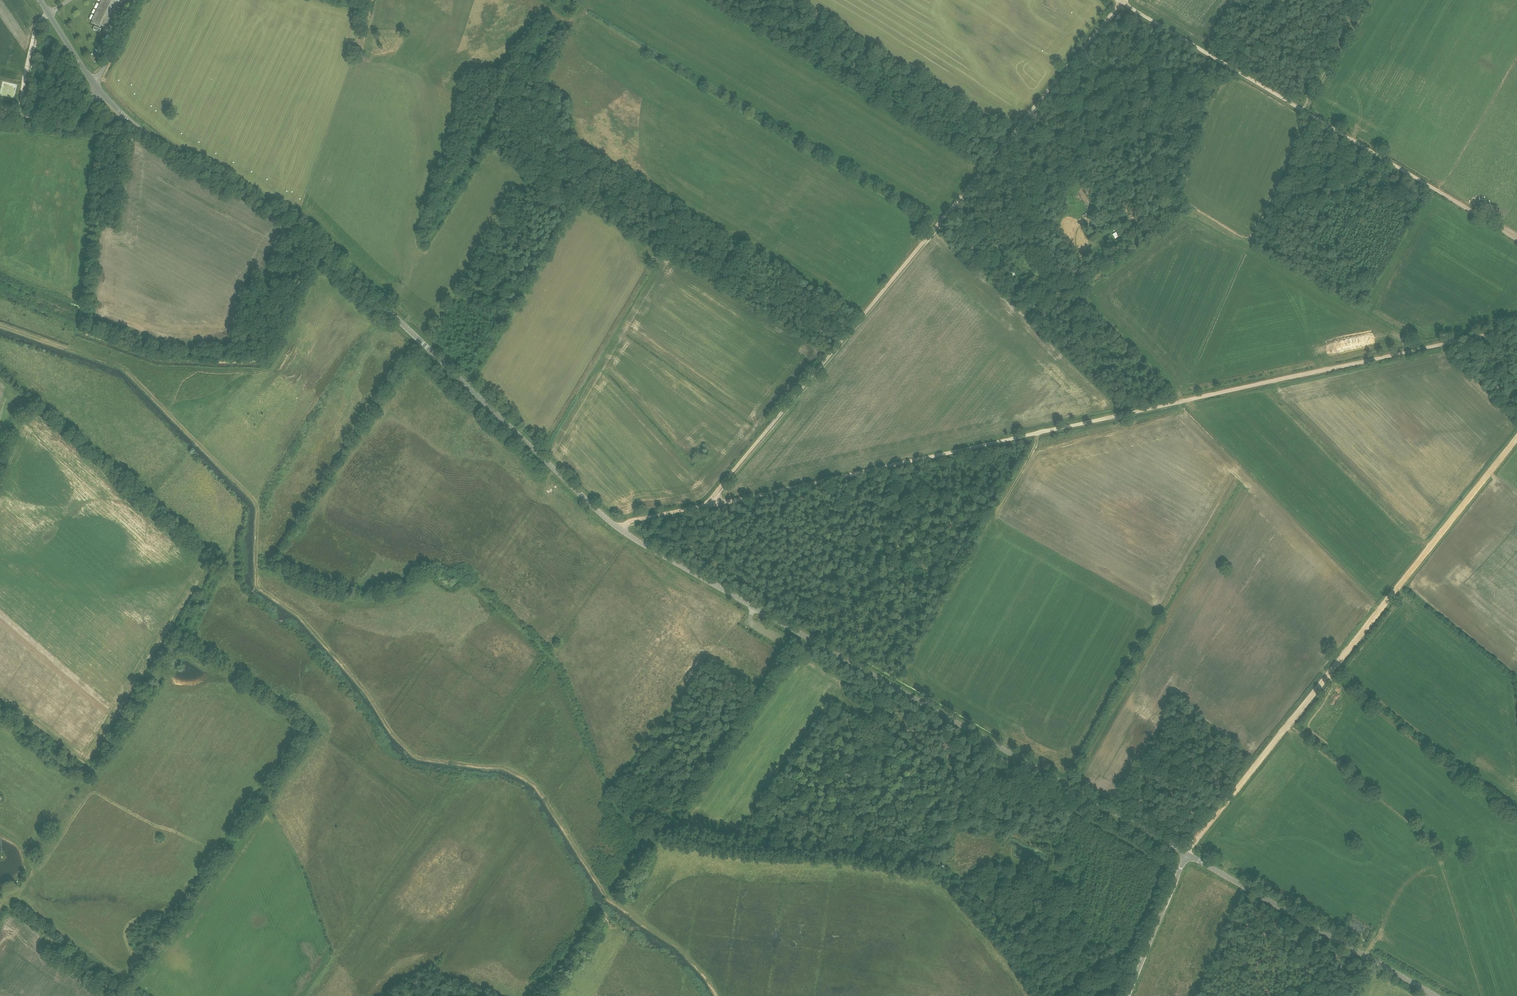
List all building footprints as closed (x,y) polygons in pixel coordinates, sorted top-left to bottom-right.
[(117,0),(102,0),(92,20),(105,26),(117,0)]
